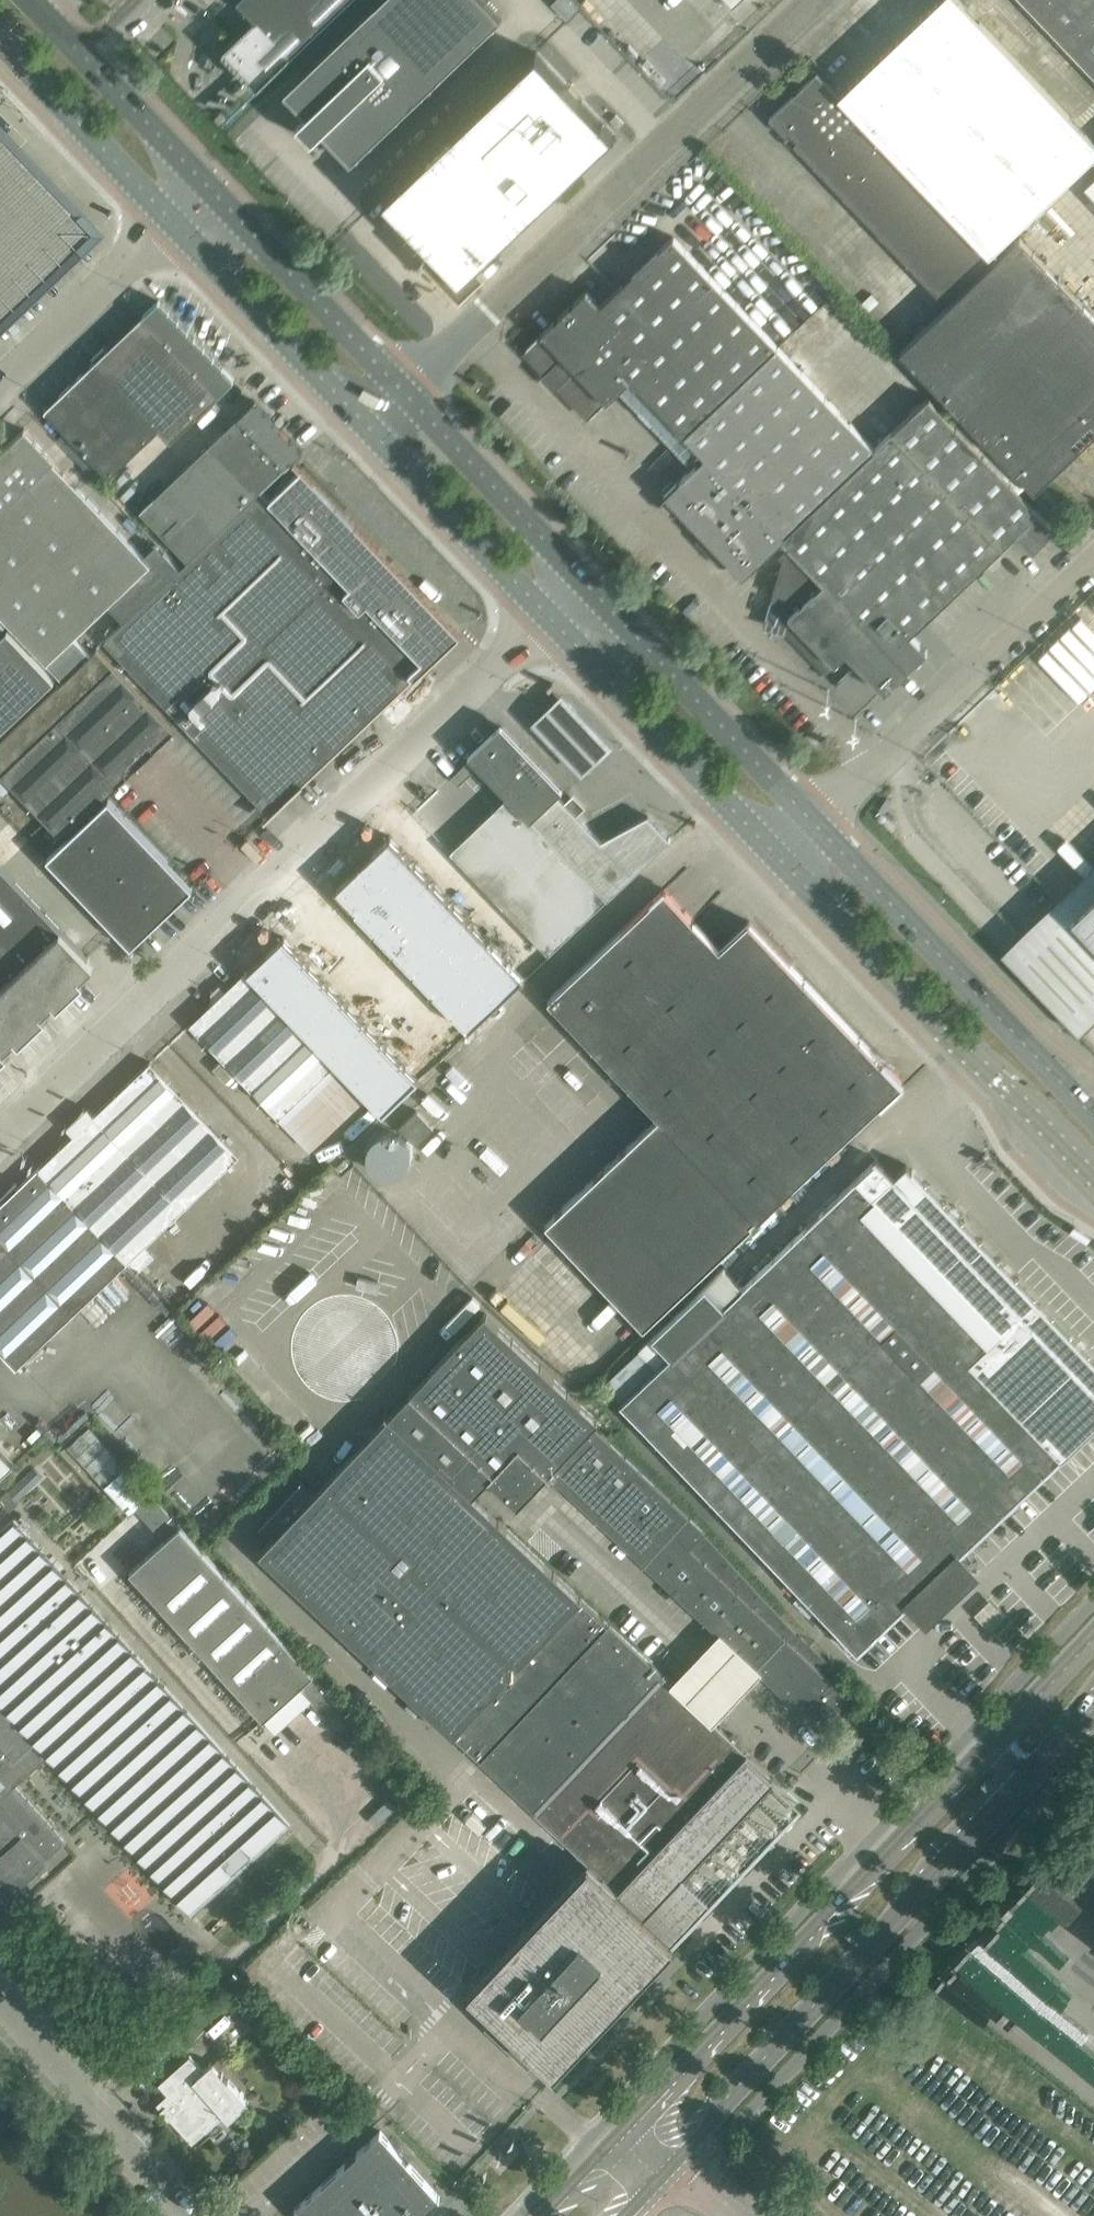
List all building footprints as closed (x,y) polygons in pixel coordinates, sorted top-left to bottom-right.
[(242,6),(256,20),(224,51),(247,74),(258,86),(347,0),(236,0),(242,6)] [(295,125),(311,141),(321,131),(350,162),(430,85),(430,86),(500,19),(481,0),(380,0),(283,92),(305,115),(295,125)] [(566,20),(579,7),(572,0),(554,0),(550,4),(566,20)] [(837,95),(990,253),(1093,154),(1093,143),(958,0),(937,0),(837,95)] [(1093,77),(1093,0),(1021,0),(1093,77)] [(459,277),(612,133),(535,52),(382,197),(459,277)] [(793,144),(941,300),(990,253),(837,95),(816,73),(768,118),(786,137),(789,134),(796,141),(793,144)] [(0,136),(0,318),(92,231),(1,135),(0,136)] [(1083,182),(1093,194),(1093,172),(1083,182)] [(684,434),(778,345),(672,236),(600,304),(586,290),(526,347),(591,415),(630,378),(684,434)] [(899,351),(1033,492),(1093,434),(1093,316),(1019,237),(899,351)] [(94,361),(44,408),(65,431),(58,438),(57,439),(98,481),(100,483),(108,475),(158,428),(170,440),(234,378),(158,299),(94,361)] [(783,350),(778,345),(684,434),(704,455),(663,493),(698,531),(697,532),(696,542),(708,555),(718,555),(720,554),(740,575),(781,536),(875,448),(783,350)] [(1015,534),(1031,551),(1055,530),(928,397),(893,431),(1002,546),(1015,534)] [(301,449),(254,400),(140,508),(187,558),(301,449)] [(63,679),(90,653),(73,636),(107,603),(123,620),(178,568),(163,551),(150,564),(52,461),(54,460),(24,428),(0,451),(0,612),(63,679)] [(771,598),(768,609),(788,615),(789,616),(786,625),(837,678),(855,662),(883,692),(927,651),(910,633),(1002,546),(893,431),(875,448),(781,536),(789,545),(778,555),(781,558),(771,598)] [(302,466),(301,466),(301,467),(270,497),(262,488),(178,568),(123,620),(103,639),(270,814),(460,632),(302,466)] [(1023,669),(1073,722),(1093,702),(1093,602),(1023,669)] [(54,678),(7,629),(0,636),(0,729),(54,678)] [(96,648),(90,653),(63,679),(0,739),(0,772),(61,836),(173,728),(96,648)] [(528,722),(578,775),(609,746),(559,693),(528,722)] [(572,795),(565,802),(556,792),(562,786),(501,721),(468,752),(472,756),(451,776),(458,784),(480,763),(508,794),(450,849),(502,904),(548,953),(607,897),(607,898),(671,837),(669,836),(668,836),(648,814),(601,839),(577,814),(584,807),(572,795)] [(193,885),(108,797),(47,856),(131,944),(193,885)] [(389,834),(364,858),(384,878),(409,854),(389,834)] [(409,854),(384,878),(403,899),(428,875),(409,854)] [(364,858),(334,887),(353,907),(384,878),(364,858)] [(0,864),(0,944),(54,1000),(81,975),(80,974),(93,962),(0,864)] [(428,875),(403,899),(422,919),(447,895),(428,875)] [(384,878),(353,907),(373,927),(403,899),(384,878)] [(719,947),(665,889),(664,888),(548,998),(659,1115),(547,1221),(644,1325),(901,1082),(748,920),(719,947)] [(1071,916),(1093,939),(1093,894),(1071,916)] [(447,895),(422,919),(442,939),(467,915),(447,895)] [(403,899),(373,927),(392,948),(422,919),(403,899)] [(467,915),(442,939),(461,959),(486,936),(467,915)] [(422,919),(392,948),(411,968),(442,939),(422,919)] [(283,935),(247,969),(267,989),(303,955),(283,935)] [(486,936),(461,959),(480,980),(505,956),(486,936)] [(442,939),(411,968),(431,988),(461,959),(442,939)] [(54,1000),(0,944),(0,1020),(16,1036),(16,1037),(43,1011),(42,1011),(54,1000)] [(303,955),(267,989),(286,1010),(322,976),(303,955)] [(505,956),(480,980),(500,1000),(525,977),(505,956)] [(461,959),(431,988),(450,1009),(480,980),(461,959)] [(245,970),(190,1023),(309,1148),(364,1096),(334,1065),(245,970)] [(322,976),(286,1010),(305,1030),(341,996),(322,976)] [(480,980),(450,1009),(470,1029),(500,1000),(480,980)] [(341,996),(305,1030),(325,1050),(361,1016),(341,996)] [(361,1016),(325,1050),(344,1071),(380,1037),(361,1016)] [(0,1020),(0,1052),(5,1047),(4,1047),(16,1036),(0,1020)] [(380,1037),(344,1071),(363,1091),(399,1057),(380,1037)] [(399,1057),(363,1091),(382,1112),(419,1077),(399,1057)] [(39,1167),(128,1260),(137,1270),(154,1255),(144,1245),(240,1154),(150,1060),(39,1167)] [(414,1143),(432,1126),(415,1108),(397,1125),(414,1143)] [(395,1174),(398,1173),(402,1170),(405,1168),(407,1165),(409,1161),(410,1158),(411,1154),(411,1150),(410,1146),(409,1142),(407,1139),(404,1136),(401,1133),(398,1131),(394,1129),(391,1129),(387,1128),(383,1129),(379,1130),(375,1131),(372,1134),(369,1137),(367,1140),(365,1144),(364,1148),(363,1152),(364,1156),(365,1160),(366,1163),(369,1167),(372,1170),(375,1172),(379,1174),(383,1175),(387,1176),(391,1175),(395,1174)] [(620,1401),(640,1422),(738,1526),(803,1595),(819,1611),(857,1651),(877,1632),(897,1612),(907,1603),(908,1602),(921,1614),(971,1565),(959,1553),(960,1551),(982,1530),(1061,1456),(1062,1457),(1093,1427),(1093,1361),(1053,1318),(911,1169),(906,1163),(894,1175),(875,1156),(873,1158),(874,1159),(739,1288),(722,1269),(705,1284),(653,1335),(639,1347),(657,1366),(622,1399),(620,1401)] [(336,1165),(341,1169),(348,1163),(343,1158),(336,1165)] [(16,1367),(128,1260),(39,1167),(0,1204),(0,1350),(16,1367)] [(485,1312),(389,1415),(472,1493),(488,1477),(517,1504),(547,1472),(548,1473),(593,1425),(592,1424),(598,1419),(576,1398),(485,1312)] [(273,1538),(260,1552),(587,1861),(539,1911),(468,1987),(484,2001),(497,2014),(486,2026),(514,2053),(529,2066),(540,2054),(555,2068),(682,1932),(687,1927),(712,1901),(683,1874),(747,1807),(774,1778),(714,1721),(760,1673),(718,1633),(672,1681),(472,1493),(389,1415),(364,1441),(313,1495),(300,1483),(260,1526),(273,1538)] [(593,1425),(548,1473),(718,1633),(760,1673),(820,1729),(850,1697),(837,1685),(845,1677),(797,1631),(796,1632),(704,1533),(706,1531),(593,1425)] [(129,1512),(136,1506),(151,1492),(126,1465),(125,1466),(89,1426),(69,1445),(105,1484),(104,1484),(129,1512)] [(0,1476),(14,1462),(0,1447),(0,1476)] [(343,1704),(151,1492),(136,1506),(165,1538),(130,1570),(263,1717),(298,1686),(327,1718),(343,1704)] [(2,1902),(14,1890),(15,1890),(46,1862),(45,1860),(66,1841),(15,1785),(49,1753),(101,1810),(113,1824),(193,1912),(290,1824),(13,1518),(0,1530),(0,1903),(2,1902)] [(1062,1849),(1015,1895),(1023,1904),(1037,1890),(1056,1909),(1089,1876),(1062,1849)] [(1046,1959),(1062,1942),(1014,1896),(997,1913),(1046,1959)] [(946,1978),(1093,2100),(1093,2068),(1022,2009),(1031,1999),(996,1971),(1003,1962),(1024,1979),(1037,1962),(997,1929),(976,1955),(969,1950),(946,1978)] [(204,2023),(225,2006),(218,1998),(197,2015),(204,2023)] [(231,2001),(208,2022),(227,2044),(251,2023),(231,2001)] [(184,2041),(204,2023),(197,2015),(177,2032),(184,2041)] [(160,2108),(169,2117),(171,2115),(189,2135),(200,2125),(204,2129),(223,2112),(229,2119),(248,2101),(212,2061),(203,2070),(190,2055),(179,2064),(193,2079),(160,2108)] [(409,2162),(380,2130),(295,2208),(302,2215),(419,2215),(440,2196),(409,2162)]
